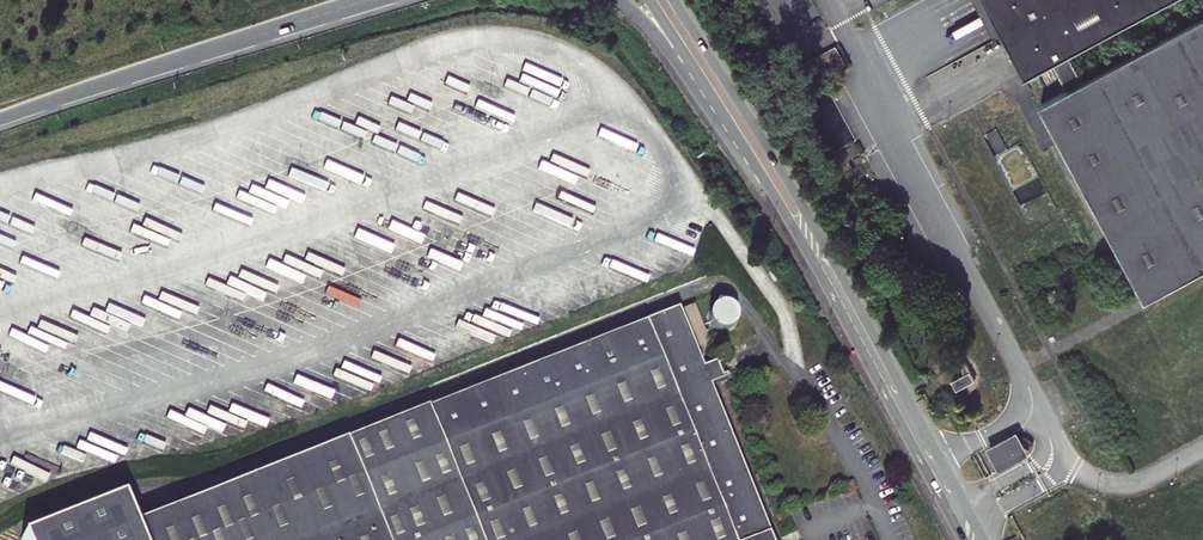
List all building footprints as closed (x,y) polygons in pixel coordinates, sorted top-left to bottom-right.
[(1002,36),(983,0),(974,0),(996,39),(1002,36)] [(1002,36),(1025,79),(1041,71),(1055,98),(1039,107),(1069,163),(1202,119),(1202,18),(1064,93),(1050,66),(1172,0),(983,0),(1002,36)] [(833,48),(796,68),(806,86),(843,66),(833,48)] [(1069,163),(1145,303),(1202,272),(1202,119),(1069,163)] [(23,539),(768,539),(707,387),(726,380),(694,304),(133,526),(120,493),(20,532),(23,539)] [(740,307),(723,311),(726,324),(743,320),(740,307)] [(964,360),(958,363),(964,374),(951,381),(957,390),(975,380),(964,360)] [(1012,438),(996,447),(1004,462),(1020,453),(1018,451),(1025,447),(1020,438),(1013,441),(1012,438)] [(757,475),(775,519),(781,516),(764,472),(757,475)]
